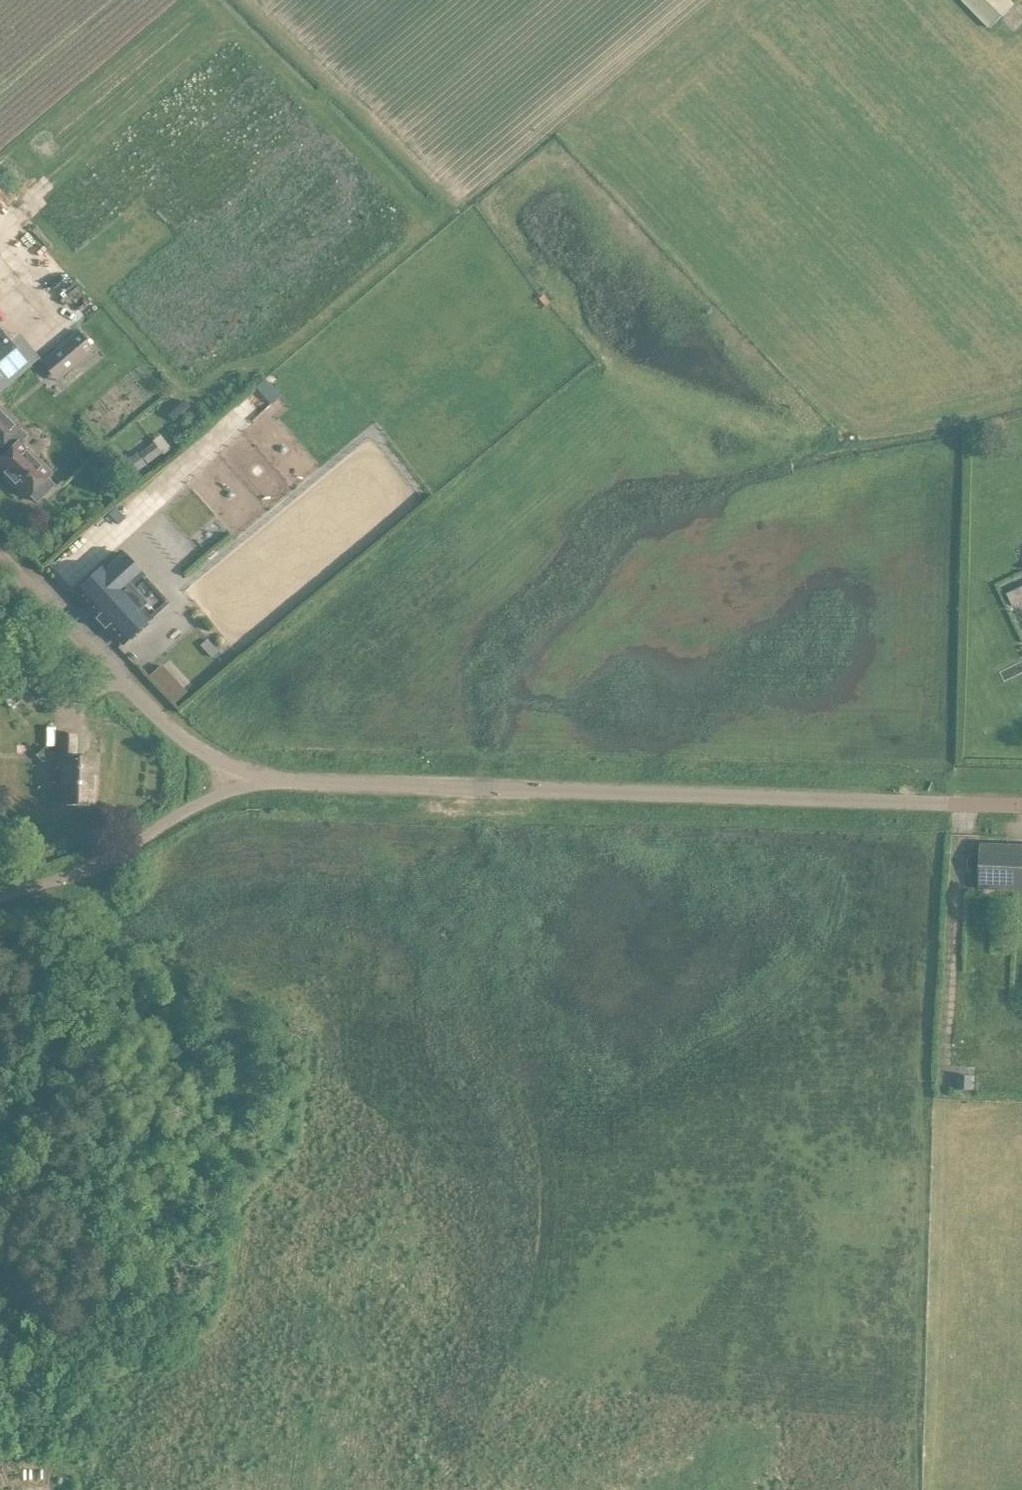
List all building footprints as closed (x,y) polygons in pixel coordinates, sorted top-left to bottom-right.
[(0,333),(0,392),(29,368),(0,333)] [(76,334),(38,364),(54,383),(91,353),(76,334)] [(0,460),(0,473),(26,499),(27,497),(34,505),(53,487),(46,479),(49,476),(16,444),(24,436),(0,411),(0,457),(1,458),(0,460)] [(146,465),(160,454),(152,444),(138,454),(146,465)] [(145,466),(135,454),(119,466),(128,479),(145,466)] [(114,509),(107,516),(115,525),(123,519),(114,509)] [(121,644),(159,609),(165,603),(159,597),(119,553),(75,594),(96,618),(94,620),(103,630),(105,628),(121,644)] [(1021,600),(1021,586),(1008,590),(1012,603),(1021,600)] [(184,693),(176,684),(164,695),(172,704),(184,693)] [(61,805),(91,807),(93,759),(73,759),(74,735),(61,735),(59,767),(63,768),(61,805)] [(980,846),(979,890),(1021,892),(1021,848),(980,846)] [(956,1076),(955,1090),(968,1091),(968,1076),(956,1076)]
